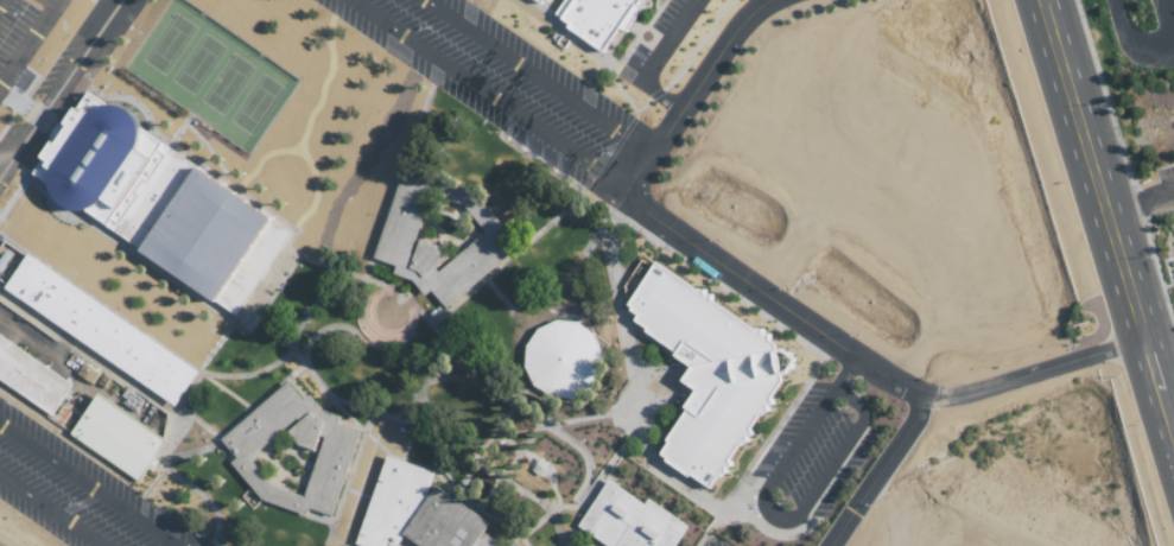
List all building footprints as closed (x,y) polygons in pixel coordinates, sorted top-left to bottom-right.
[(616,26),(622,31),(640,8),(633,5),(636,0),(569,0),(554,21),(597,51),(616,26)] [(166,147),(85,93),(30,173),(110,231),(166,147)] [(110,231),(235,318),(292,233),(166,147),(110,231)] [(392,274),(408,280),(424,296),(430,291),(444,309),(518,245),(465,186),(396,170),(369,258),(393,266),(392,274)] [(1,288),(172,406),(177,401),(197,372),(24,254),(1,288)] [(707,488),(716,477),(723,472),(723,469),(728,466),(726,459),(736,446),(744,442),(743,438),(749,434),(747,428),(756,415),(764,411),(763,406),(769,404),(767,399),(779,381),(778,375),(783,374),(794,358),(778,348),(774,349),(772,343),(766,339),(766,334),(759,334),(759,328),(749,328),(707,299),(707,294),(700,293),(700,290),(691,288),(652,261),(648,266),(639,260),(620,287),(622,288),(620,291),(622,293),(621,294),(626,299),(622,305),(627,307),(624,309),(633,316),(629,320),(642,329),(640,331),(671,351),(668,355),(686,367),(678,381),(691,389),(680,407),(683,410),(661,440),(665,443),(656,453),(664,458),(661,461),(687,478),(688,476),(707,488)] [(566,398),(584,392),(594,379),(601,364),(599,350),(591,336),(575,324),(557,320),(539,326),(526,338),(523,345),(521,360),(523,369),(529,383),(533,387),(544,395),(566,398)] [(47,417),(71,386),(0,334),(0,385),(47,417)] [(306,509),(329,516),(357,432),(336,424),(338,417),(318,410),(306,394),(299,399),(286,381),(253,411),(221,438),(218,440),(223,445),(234,458),(229,463),(255,497),(304,515),(306,509)] [(68,427),(93,394),(163,440),(152,456),(137,477),(68,427)] [(400,534),(395,545),(388,545),(385,545),(384,545),(353,545),(383,456),(430,472),(426,496),(400,534)] [(686,527),(645,496),(640,503),(605,481),(588,509),(576,528),(602,545),(673,545),(686,527)] [(418,545),(472,545),(480,534),(487,523),(451,500),(431,487),(426,496),(400,534),(418,545)] [(480,534),(472,545),(498,545),(480,534)] [(510,537),(501,545),(518,545),(510,537)]
